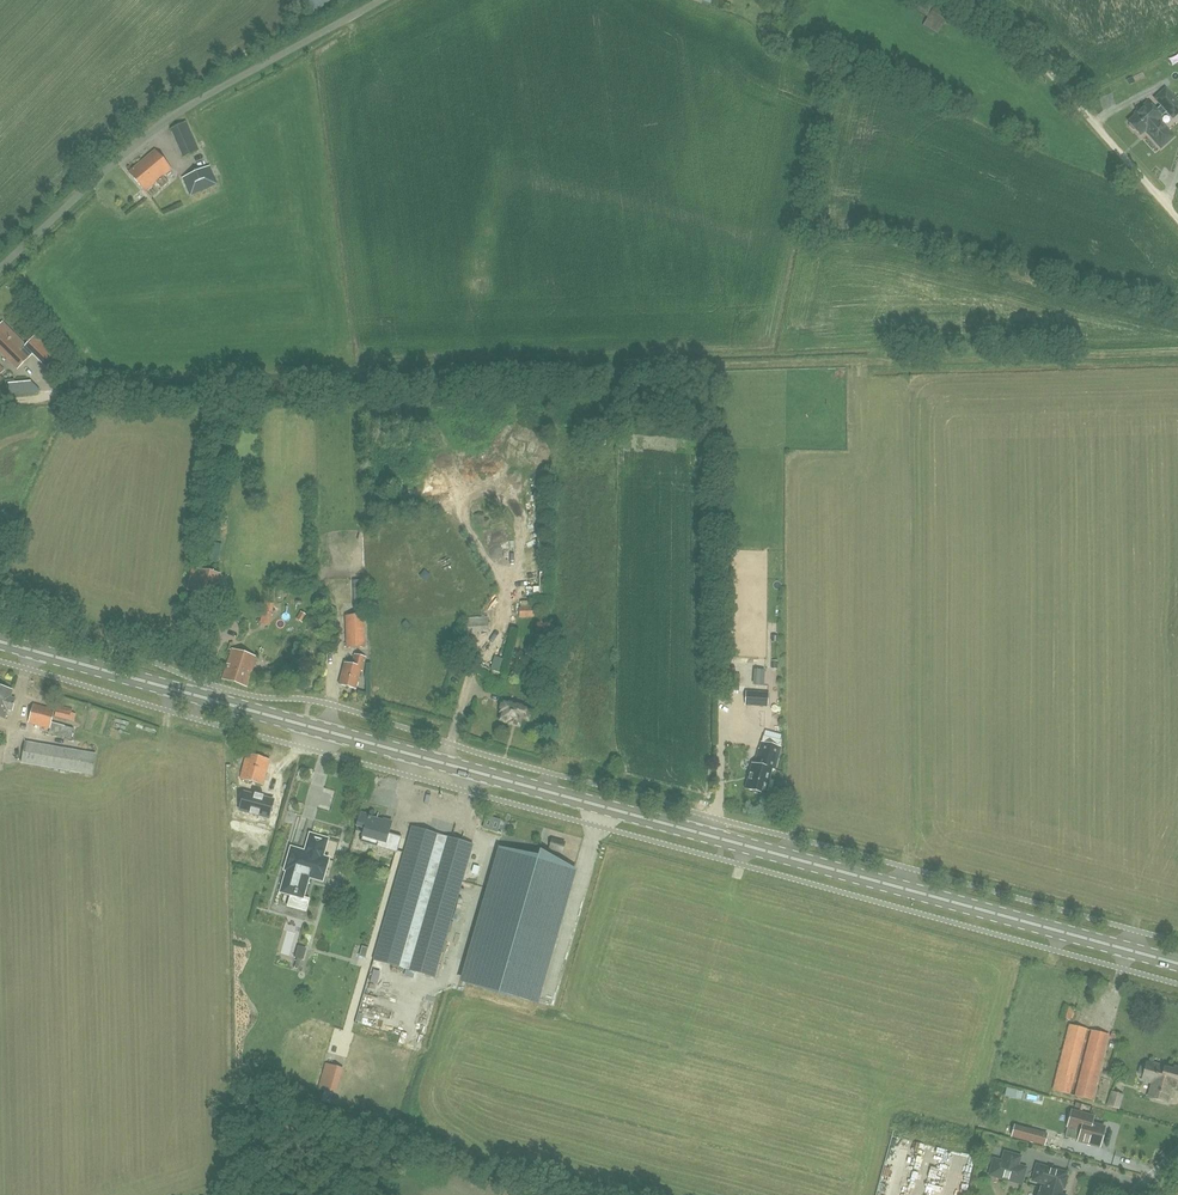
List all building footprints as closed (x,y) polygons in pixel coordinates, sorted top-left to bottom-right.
[(316,13),(331,0),(305,0),(316,13)] [(928,25),(941,33),(948,22),(935,14),(928,25)] [(1144,131),(1160,148),(1172,137),(1157,121),(1160,118),(1160,117),(1166,112),(1172,118),(1177,112),(1177,102),(1177,101),(1175,101),(1165,90),(1155,99),(1161,106),(1155,112),(1147,103),(1139,110),(1140,112),(1128,123),(1139,136),(1144,131)] [(1113,98),(1104,101),(1108,110),(1116,106),(1113,98)] [(184,158),(199,151),(186,123),(171,129),(184,158)] [(164,176),(171,170),(155,150),(129,173),(146,192),(157,182),(162,189),(169,183),(164,176)] [(190,197),(218,185),(210,167),(182,179),(190,197)] [(33,355),(2,324),(0,326),(0,351),(18,369),(33,355)] [(61,354),(60,355),(41,336),(42,335),(41,334),(36,339),(31,344),(52,364),(62,355),(61,354)] [(216,597),(221,574),(191,568),(186,590),(216,597)] [(520,618),(534,617),(534,608),(520,608),(520,618)] [(263,624),(272,627),(275,615),(266,612),(263,624)] [(306,616),(300,612),(295,619),(301,623),(306,616)] [(346,616),(347,648),(365,647),(364,616),(346,616)] [(465,634),(489,633),(488,617),(464,619),(465,634)] [(247,688),(257,658),(232,649),(222,679),(247,688)] [(345,663),(339,685),(356,689),(361,671),(362,671),(366,658),(355,655),(352,665),(345,663)] [(506,693),(511,675),(503,673),(501,681),(495,679),(494,682),(490,681),(494,693),(501,695),(502,692),(506,693)] [(16,699),(11,698),(13,691),(0,687),(0,718),(5,720),(7,710),(13,712),(16,699)] [(767,708),(768,693),(746,692),(745,706),(767,708)] [(527,719),(530,710),(502,702),(499,713),(502,714),(500,721),(509,724),(519,727),(522,717),(527,719)] [(71,739),(74,729),(51,723),(55,710),(34,704),(29,724),(49,730),(49,733),(71,739)] [(74,722),(76,714),(71,713),(72,708),(58,705),(55,717),(74,722)] [(92,775),(96,754),(26,741),(22,762),(92,775)] [(774,771),(780,746),(761,741),(755,765),(752,765),(746,790),(755,792),(755,794),(762,796),(762,794),(765,794),(771,770),(774,771)] [(243,781),(267,786),(273,760),(249,754),(243,781)] [(385,779),(382,796),(397,799),(400,782),(385,779)] [(240,811),(259,816),(268,818),(273,800),(245,793),(244,795),(240,811)] [(364,829),(362,837),(371,840),(370,845),(397,853),(397,851),(401,838),(388,835),(392,823),(384,821),(383,821),(360,815),(357,827),(364,829)] [(387,914),(378,944),(374,960),(406,970),(416,973),(434,978),(472,845),(428,832),(427,835),(411,830),(404,853),(387,914)] [(288,905),(306,910),(309,899),(304,897),(310,878),(323,882),(329,860),(323,858),(328,840),(310,835),(305,853),(292,850),(286,871),(288,872),(282,893),(291,895),(288,905)] [(501,851),(466,981),(537,1001),(573,870),(501,851)] [(382,985),(385,973),(376,971),(373,983),(382,985)] [(390,1001),(392,990),(376,987),(374,998),(390,1001)] [(1076,1021),(1079,1010),(1072,1008),(1068,1019),(1076,1021)] [(1092,1100),(1108,1035),(1070,1025),(1054,1091),(1092,1100)] [(1140,1075),(1141,1078),(1143,1078),(1142,1081),(1153,1084),(1151,1091),(1153,1092),(1151,1099),(1167,1103),(1171,1088),(1177,1090),(1177,1069),(1175,1068),(1174,1071),(1163,1069),(1162,1067),(1154,1064),(1152,1066),(1147,1064),(1146,1067),(1143,1067),(1141,1068),(1140,1075)] [(335,1092),(341,1070),(328,1066),(322,1088),(335,1092)] [(1107,1104),(1120,1108),(1124,1093),(1112,1089),(1107,1104)] [(1079,1141),(1101,1147),(1105,1127),(1089,1123),(1091,1116),(1072,1112),(1068,1127),(1082,1130),(1079,1141)] [(1048,1136),(1036,1133),(1015,1128),(1013,1139),(1045,1147),(1048,1136)] [(916,1166),(929,1168),(931,1153),(919,1151),(916,1166)] [(990,1175),(998,1178),(1022,1184),(1027,1168),(1019,1166),(1021,1157),(1005,1152),(1003,1161),(994,1159),(990,1175)] [(929,1169),(934,1170),(937,1156),(932,1155),(929,1169)] [(1063,1188),(1065,1188),(1068,1177),(1066,1177),(1067,1173),(1037,1165),(1033,1181),(1047,1184),(1046,1188),(1054,1190),(1053,1193),(1060,1194),(1061,1194),(1063,1188)]
